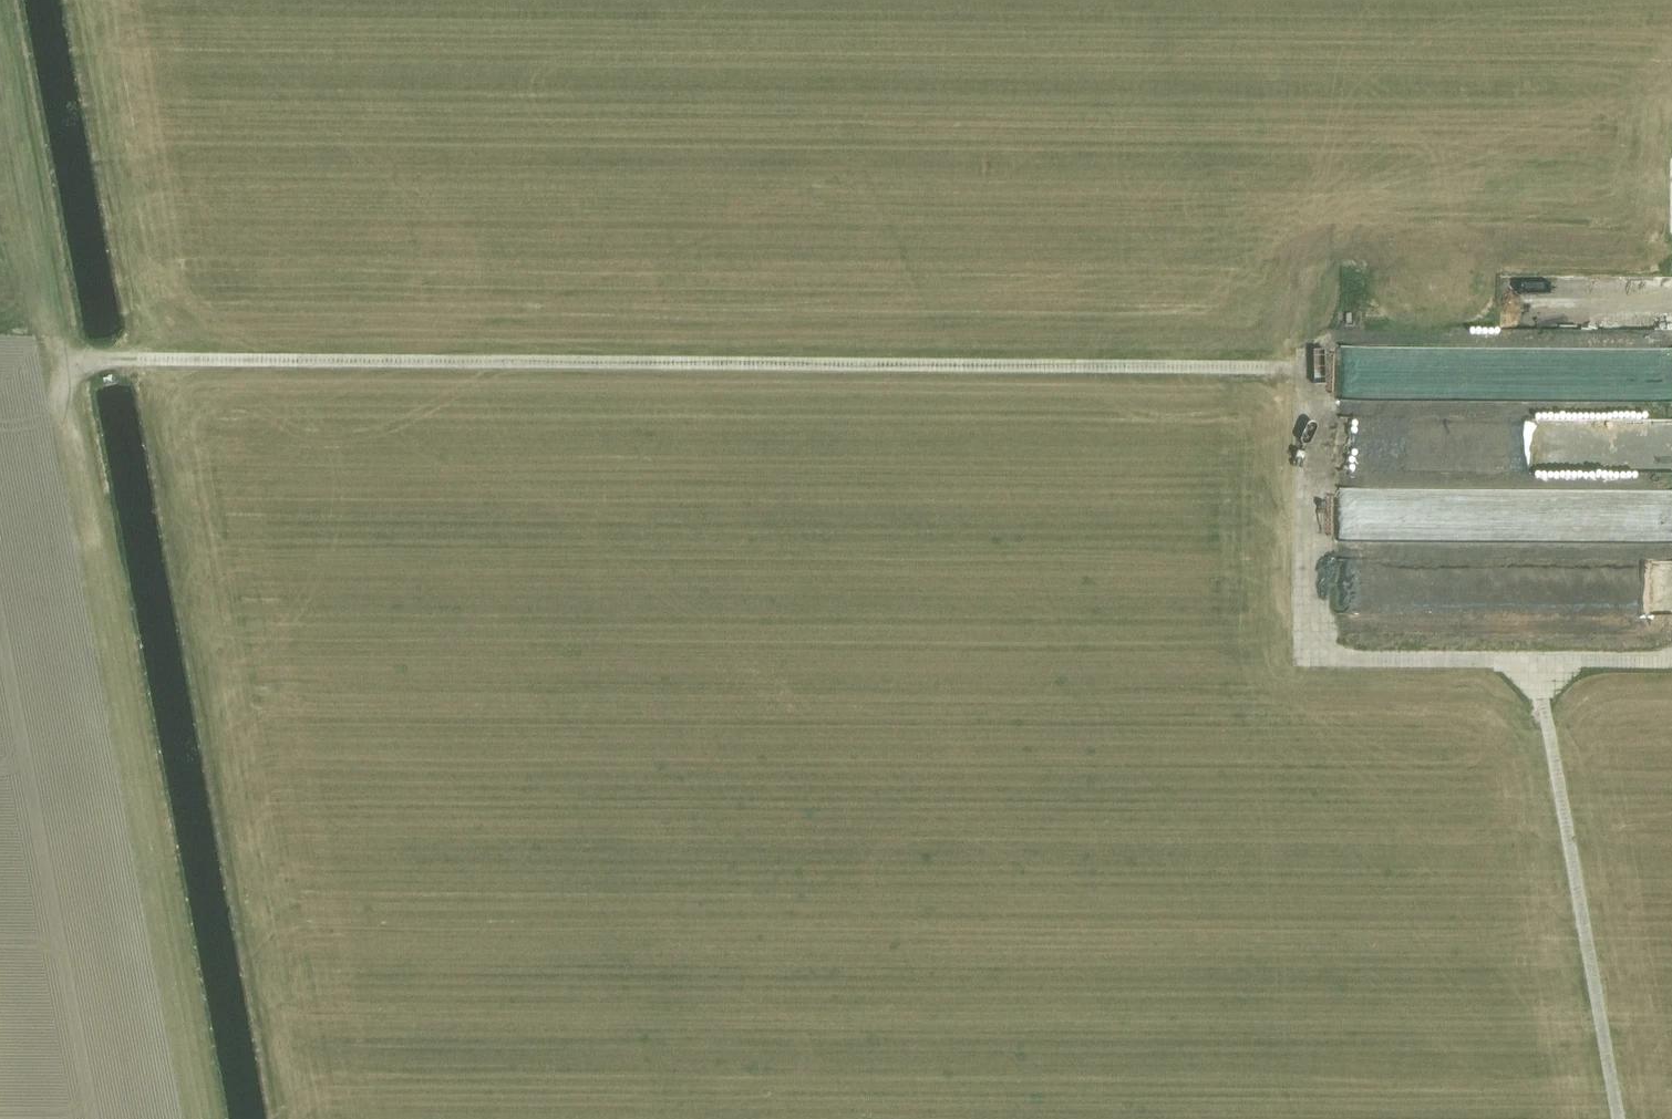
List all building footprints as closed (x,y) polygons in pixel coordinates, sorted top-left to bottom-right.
[(1507,297),(1527,295),(1526,279),(1506,280),(1507,297)]
